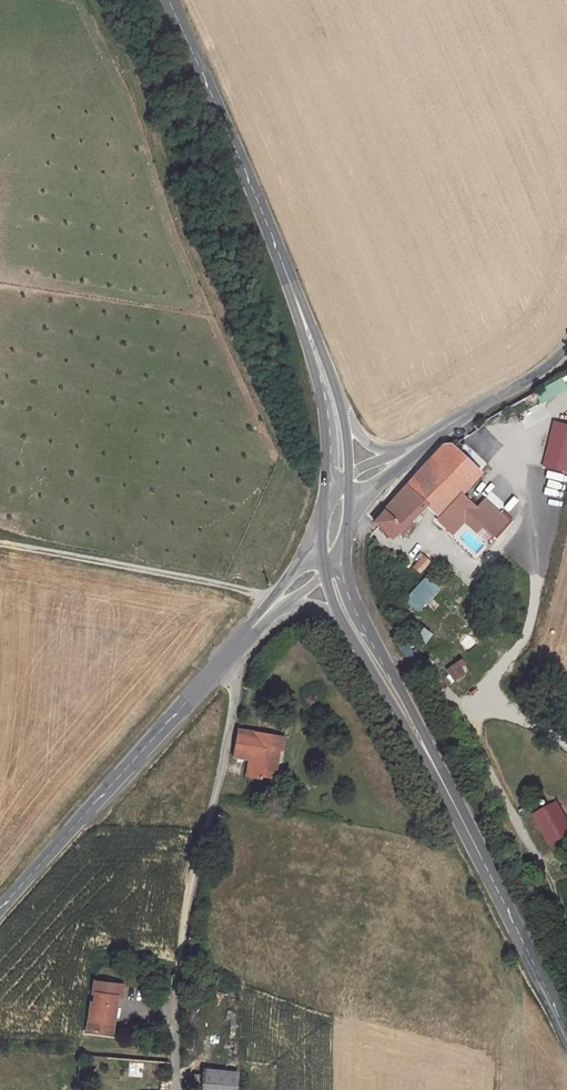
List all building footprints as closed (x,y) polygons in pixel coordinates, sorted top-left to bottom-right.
[(560,426),(553,472),(566,474),(566,427),(560,426)] [(441,444),(373,519),(392,536),(401,527),(405,533),(416,520),(412,515),(424,504),(440,517),(481,470),(451,442),(450,437),(444,441),(441,444)] [(539,491),(560,493),(561,485),(540,482),(539,491)] [(410,566),(418,573),(430,560),(422,553),(410,566)] [(425,575),(402,600),(417,614),(439,588),(425,575)] [(423,646),(431,635),(420,628),(412,638),(423,646)] [(459,658),(443,670),(453,683),(468,671),(459,658)] [(280,736),(235,726),(229,753),(245,756),(241,776),(253,780),(254,776),(263,778),(269,750),(277,751),(280,736)] [(544,811),(559,840),(566,836),(566,822),(558,804),(544,811)] [(88,1011),(109,1014),(113,1015),(117,991),(120,991),(122,980),(93,975),(92,987),(94,987),(92,996),(90,996),(88,1011)] [(113,1015),(109,1014),(88,1011),(86,1026),(111,1029),(113,1015)] [(202,1088),(215,1089),(216,1068),(204,1067),(202,1088)] [(237,1069),(216,1068),(215,1089),(237,1089),(237,1069)]
